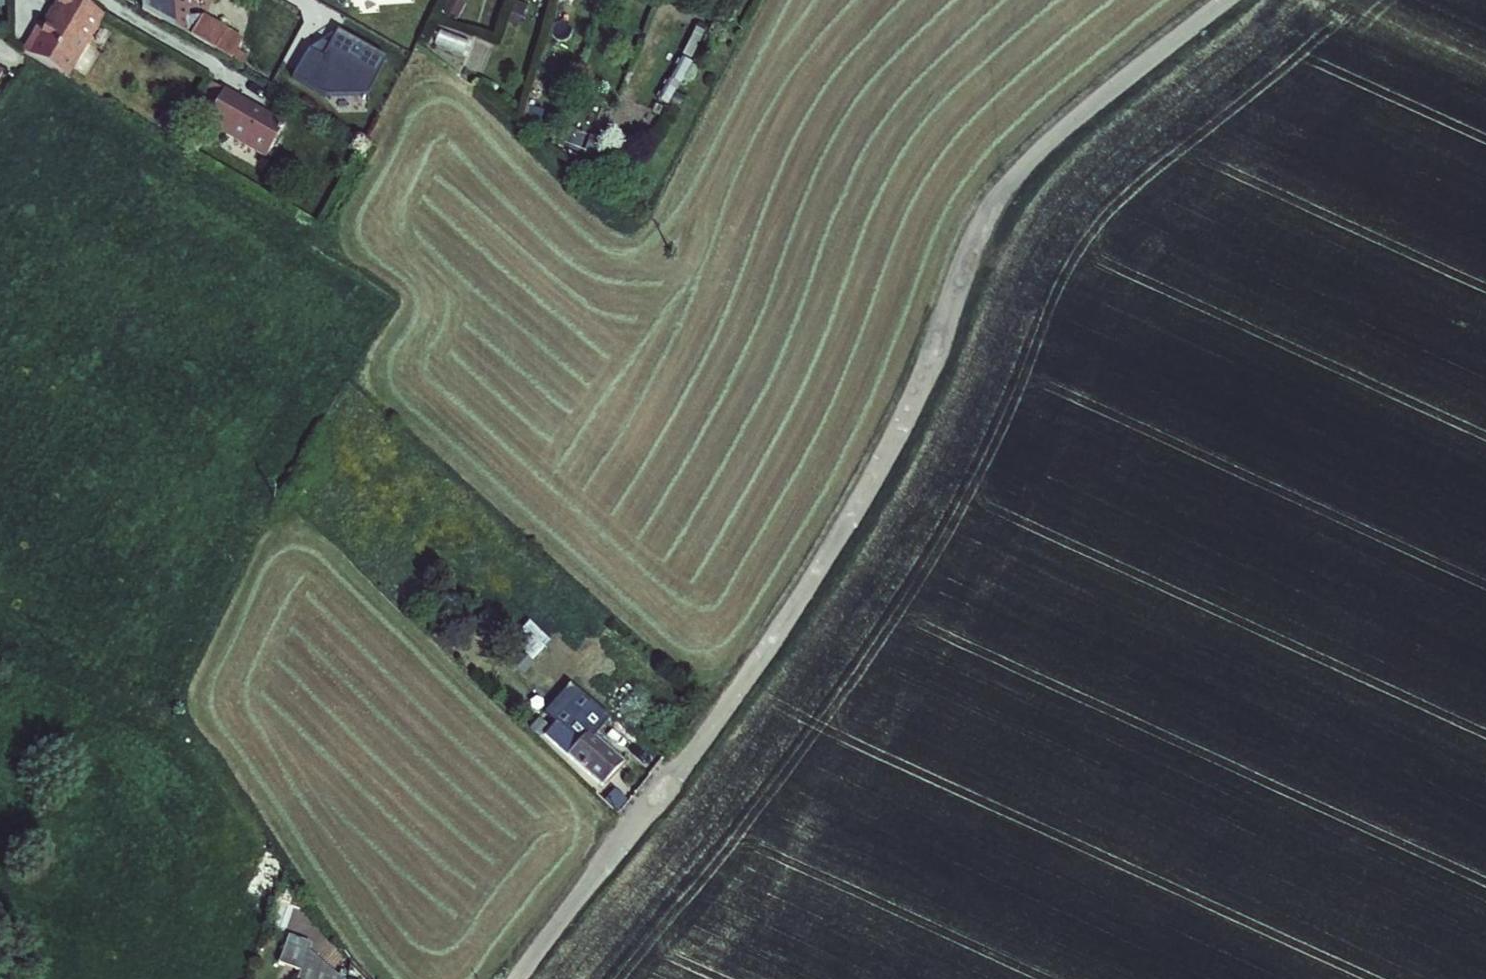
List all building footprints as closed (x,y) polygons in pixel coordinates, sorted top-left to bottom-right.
[(70,0),(61,0),(44,31),(39,28),(25,53),(70,78),(103,19),(70,0)] [(159,1),(159,21),(173,30),(171,0),(160,0),(159,1)] [(173,30),(239,67),(247,53),(226,41),(230,35),(186,8),(185,0),(171,0),(173,30)] [(339,35),(323,63),(310,55),(293,83),(327,102),(367,101),(388,64),(339,35)] [(284,128),(224,95),(205,129),(264,163),(268,155),(275,154),(281,144),(277,139),(284,128)] [(533,621),(503,650),(523,670),(553,641),(533,621)] [(548,734),(602,786),(624,763),(590,730),(615,703),(593,683),(582,694),(573,685),(546,713),(558,723),(548,734)] [(288,934),(278,962),(299,968),(296,978),(341,978),(310,949),(313,941),(288,934)]
